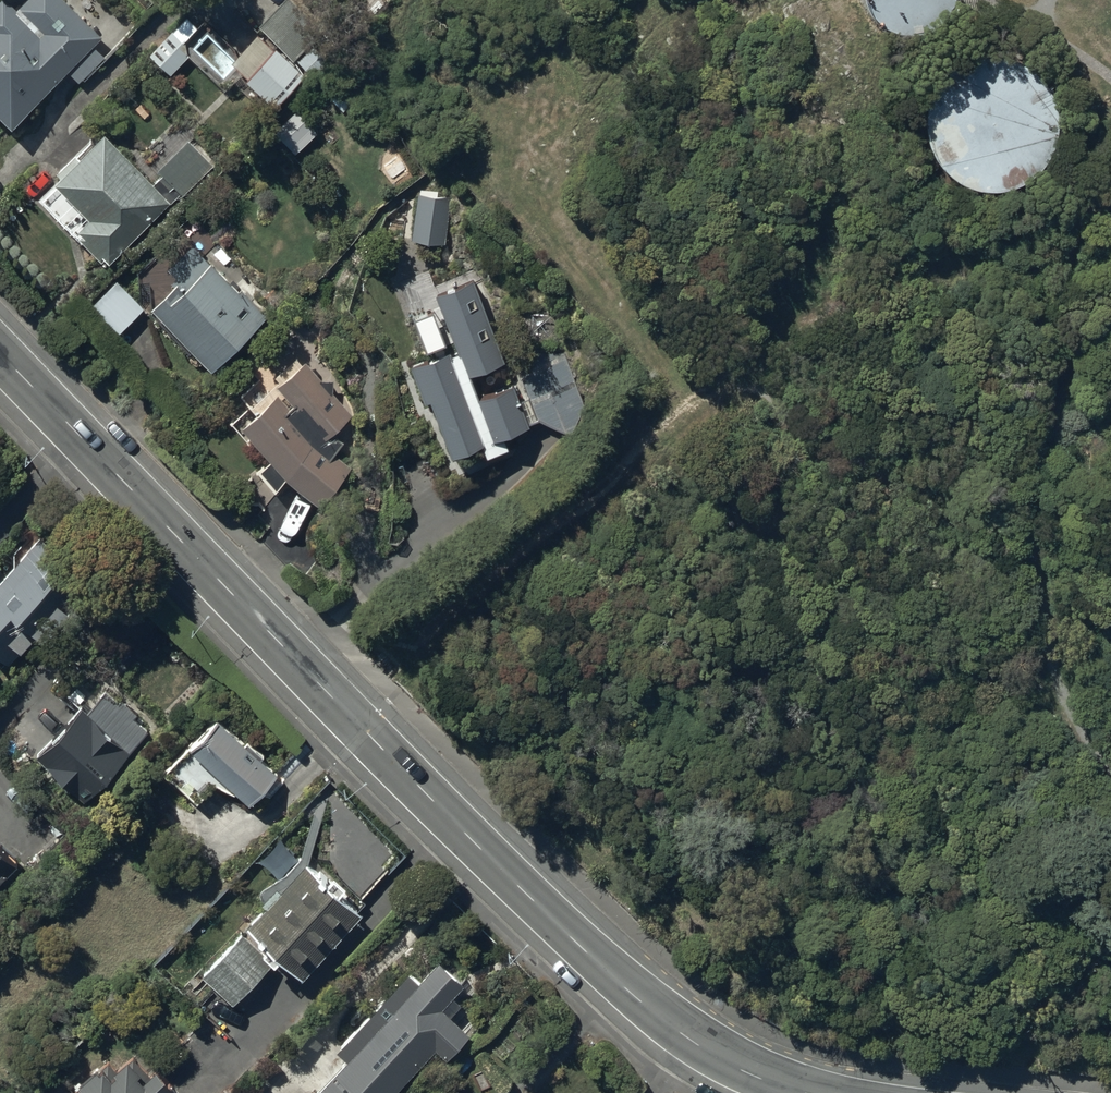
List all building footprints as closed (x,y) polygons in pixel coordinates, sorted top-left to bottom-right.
[(67,0),(28,0),(21,7),(8,0),(3,0),(0,3),(0,114),(14,129),(70,74),(79,83),(106,56),(94,44),(103,36),(67,0)] [(277,109),(308,78),(285,54),(319,19),(300,0),(286,0),(261,26),(264,30),(233,61),(250,78),(247,80),(277,109)] [(896,33),(911,36),(926,33),(939,26),(949,15),(956,0),(865,0),(865,3),(872,16),(883,27),(896,33)] [(965,182),(985,188),(1006,187),(1025,180),(1042,167),(1054,149),(1059,127),(1057,105),(1047,85),(1031,70),(1011,60),(989,58),(967,63),(949,75),(935,93),(929,112),(929,133),(935,153),(947,170),(965,182)] [(174,203),(106,134),(39,200),(107,269),(174,203)] [(189,139),(160,169),(185,194),(215,164),(189,139)] [(419,195),(413,239),(446,244),(452,199),(419,195)] [(268,317),(193,241),(168,266),(182,281),(154,308),(215,370),(268,317)] [(450,349),(411,364),(424,400),(431,397),(451,452),(482,441),(487,455),(509,447),(504,434),(531,424),(515,383),(478,397),(469,372),(506,359),(474,276),(435,290),(458,352),(452,354),(450,349)] [(117,337),(144,308),(117,280),(89,309),(117,337)] [(356,414),(301,356),(276,377),(280,382),(254,406),(261,415),(246,425),(290,479),(320,503),(352,467),(335,452),(343,442),(333,436),(356,414)] [(566,361),(522,378),(538,418),(567,433),(590,424),(566,361)] [(40,538),(0,581),(0,654),(12,665),(90,581),(40,538)] [(155,728),(104,683),(44,751),(87,802),(155,728)] [(219,717),(191,747),(167,771),(199,802),(217,783),(239,794),(249,803),(277,773),(219,717)] [(0,842),(0,882),(20,860),(0,842)] [(328,882),(307,863),(203,975),(237,1005),(283,956),(306,976),(363,912),(343,893),(347,888),(333,876),(328,882)] [(436,1048),(449,1060),(472,1035),(451,1016),(463,1004),(454,995),(465,984),(440,960),(421,981),(410,972),(339,1047),(349,1057),(320,1088),(322,1090),(320,1092),(394,1092),(436,1048)] [(157,1069),(151,1074),(134,1055),(117,1070),(111,1062),(79,1089),(82,1092),(178,1092),(157,1069)]
